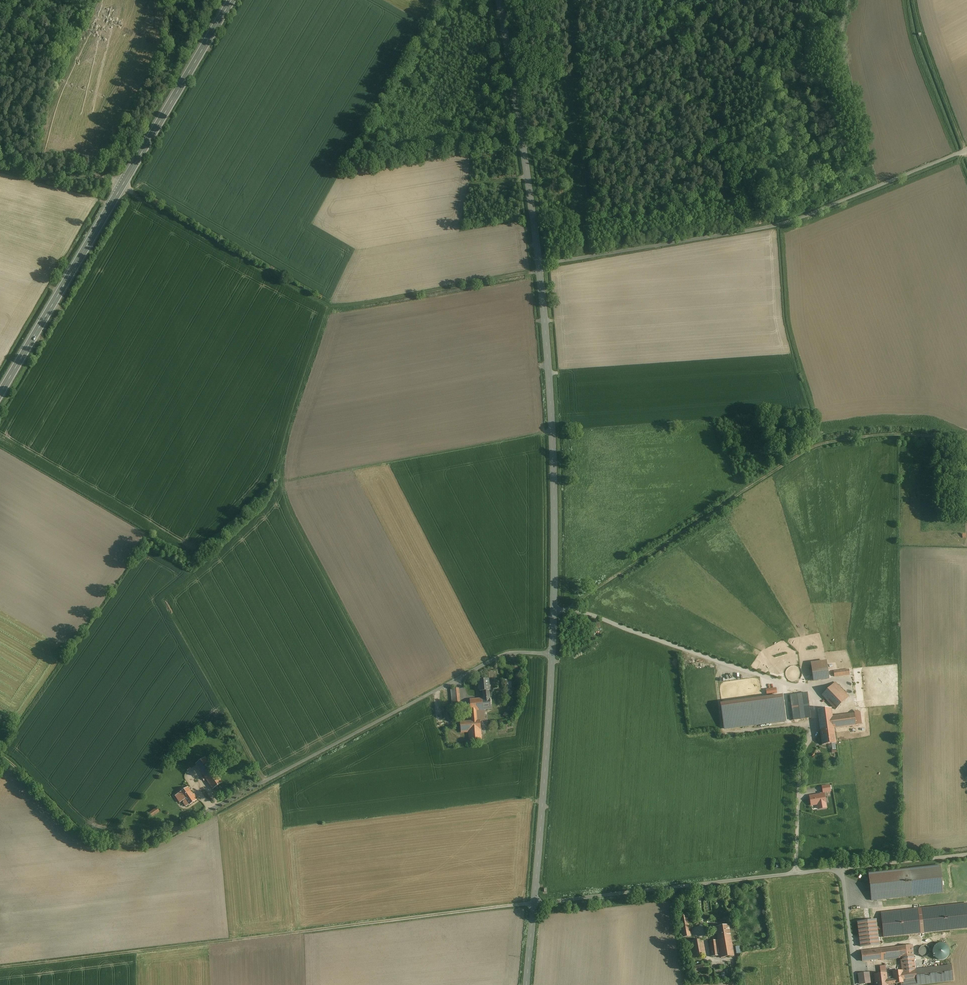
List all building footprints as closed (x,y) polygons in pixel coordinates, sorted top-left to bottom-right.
[(826,661),(811,663),(813,681),(828,679),(826,661)] [(497,678),(496,667),(489,669),(490,679),(492,679),(493,682),(497,681),(496,678),(497,678)] [(488,680),(479,680),(480,691),(489,691),(491,690),(490,685),(489,686),(488,680)] [(849,697),(835,682),(822,695),(835,709),(849,697)] [(458,688),(450,689),(453,716),(459,716),(459,713),(461,713),(458,688)] [(779,693),(779,688),(768,689),(769,696),(772,695),(772,697),(774,696),(774,694),(779,693)] [(807,693),(790,695),(793,720),(800,719),(798,699),(808,698),(807,693)] [(782,696),(721,704),(725,730),(786,722),(782,696)] [(483,698),(470,699),(471,711),(483,710),(491,709),(490,697),(489,697),(489,698),(483,698)] [(808,698),(798,699),(800,719),(810,718),(808,698)] [(831,708),(817,710),(822,744),(835,743),(833,728),(832,716),(831,708)] [(483,710),(471,711),(472,721),(480,721),(485,720),(483,710)] [(854,713),(832,716),(833,728),(855,725),(854,713)] [(472,721),(460,722),(461,741),(481,739),(480,730),(481,730),(480,721),(472,721)] [(205,758),(197,764),(213,789),(222,783),(205,758)] [(197,800),(188,787),(175,796),(180,803),(185,800),(189,806),(197,800)] [(824,794),(810,796),(811,805),(817,804),(818,809),(826,807),(825,803),(824,794)] [(159,812),(156,808),(148,814),(150,817),(159,812)] [(940,865),(869,873),(872,901),(943,893),(940,865)] [(687,914),(677,915),(679,926),(688,924),(687,914)] [(875,919),(857,922),(861,946),(879,944),(875,919)] [(727,929),(715,931),(716,940),(718,953),(730,952),(727,929)] [(702,939),(686,942),(689,957),(705,955),(702,939)] [(716,940),(709,941),(711,956),(719,955),(718,953),(716,940)] [(902,960),(914,958),(912,945),(900,946),(902,956),(902,960)] [(902,956),(900,946),(861,951),(862,961),(902,956)] [(928,953),(929,951),(928,949),(927,948),(925,946),(923,946),(921,947),(920,948),(918,949),(918,952),(918,954),(920,955),(921,956),(924,957),(926,956),(927,955),(928,953)] [(916,979),(915,970),(914,958),(902,960),(900,960),(901,970),(902,970),(903,981),(916,979)] [(903,981),(903,983),(901,983),(901,984),(915,984),(953,980),(951,965),(915,970),(916,979),(903,981)] [(902,970),(901,970),(892,971),(893,977),(894,983),(894,984),(901,983),(903,983),(903,981),(902,970)] [(868,973),(858,974),(859,980),(859,984),(865,983),(864,983),(863,979),(869,979),(868,973)] [(887,977),(886,973),(874,975),(875,984),(887,984),(887,977)]
